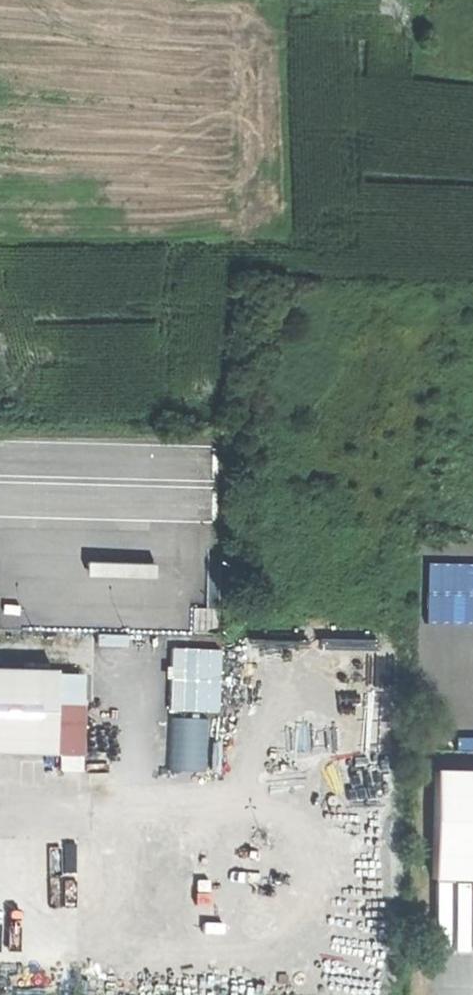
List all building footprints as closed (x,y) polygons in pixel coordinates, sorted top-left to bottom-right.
[(175,709),(224,708),(223,646),(174,647),(175,709)] [(59,703),(59,669),(0,667),(0,753),(50,754),(57,755),(88,755),(89,704),(59,703)] [(435,769),(430,878),(472,880),(472,770),(435,769)]
